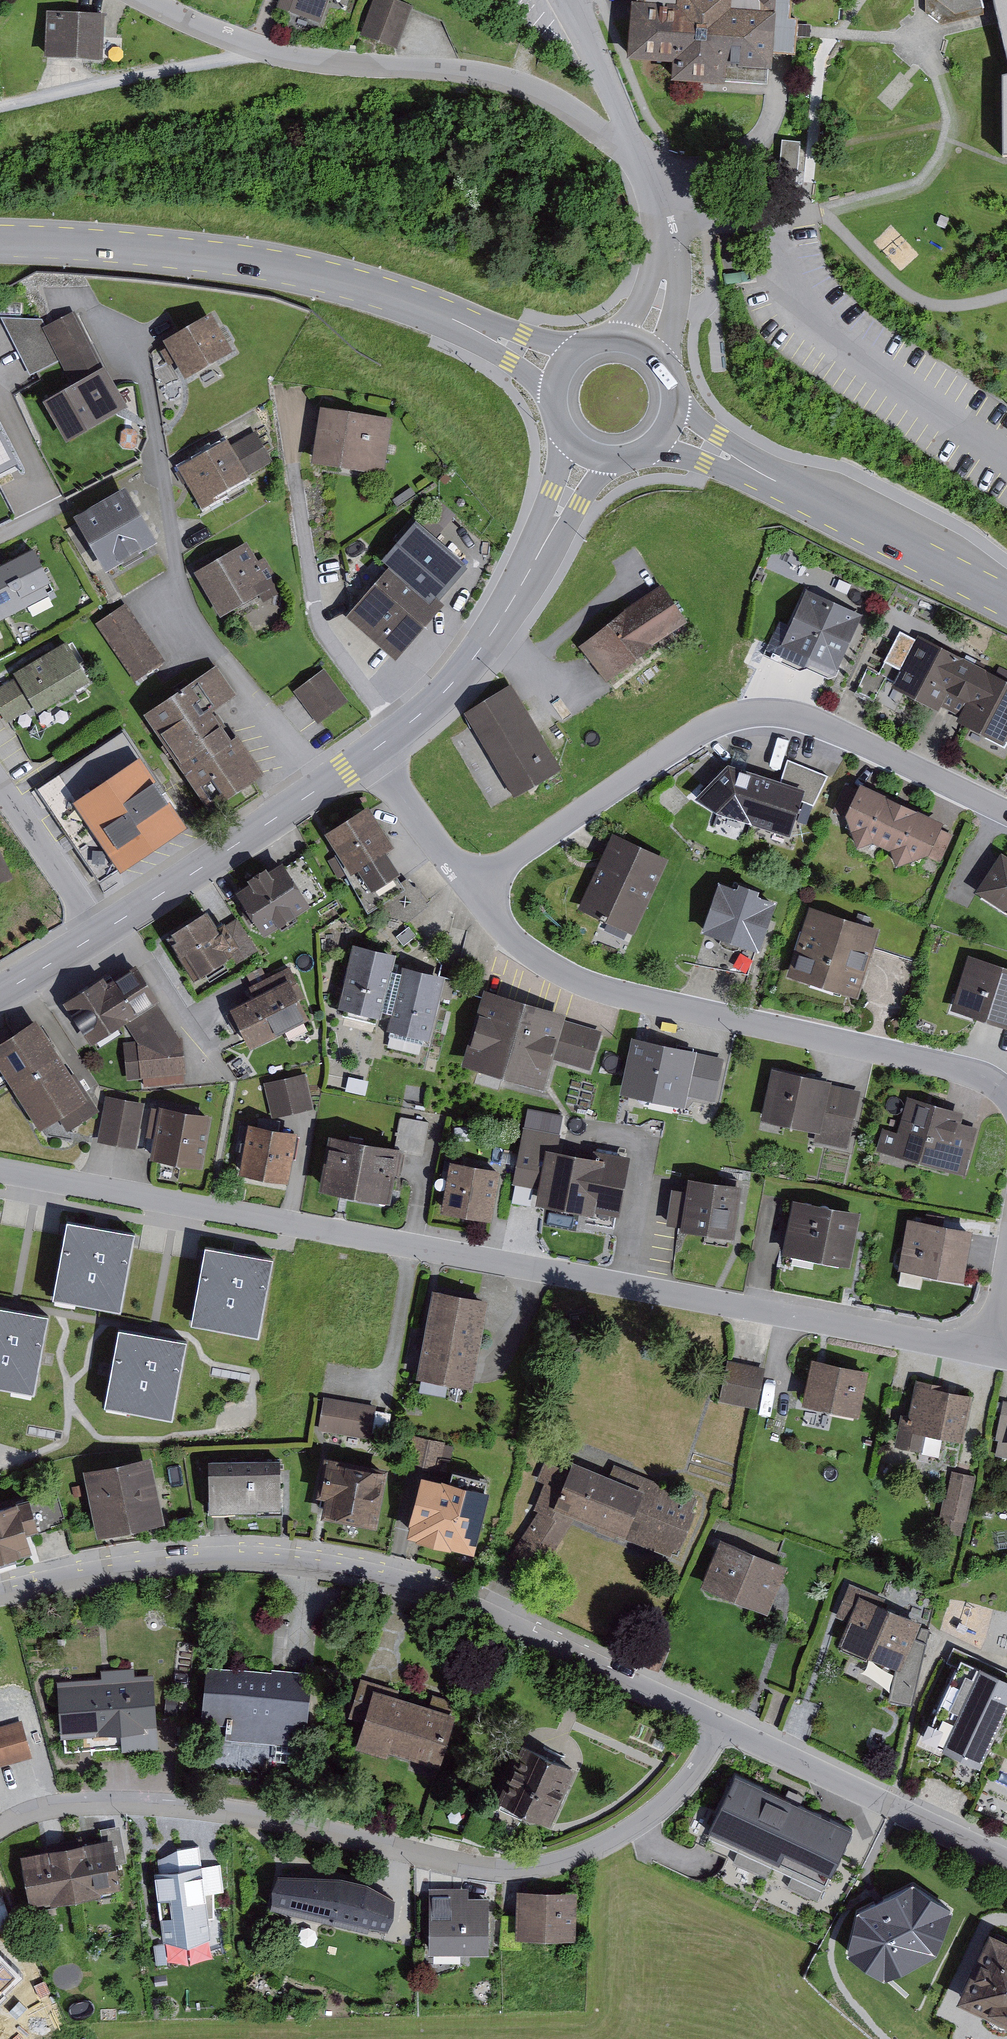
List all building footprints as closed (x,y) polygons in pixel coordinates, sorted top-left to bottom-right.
[(276,6),(322,22),(329,0),(278,0),(276,6)] [(361,33),(397,47),(413,5),(401,0),(373,0),(361,33)] [(629,52),(675,55),(673,73),(725,77),(725,75),(767,78),(768,62),(771,63),(772,49),(775,0),(632,0),(629,52)] [(772,49),(795,50),(797,16),(790,14),(791,0),(775,0),(772,49)] [(925,11),(943,23),(997,9),(1006,53),(1006,0),(925,0),(925,11)] [(47,8),(44,55),(102,57),(104,11),(47,8)] [(800,140),(781,138),(776,184),(795,186),(800,140)] [(211,310),(163,337),(168,345),(160,349),(169,365),(176,360),(185,376),(233,348),(211,310)] [(73,384),(46,398),(66,437),(127,405),(105,363),(103,364),(75,311),(46,326),(43,327),(60,361),(73,384)] [(43,327),(46,326),(42,318),(0,316),(30,374),(60,361),(43,327)] [(393,416),(321,404),(311,460),(384,472),(393,416)] [(17,460),(0,426),(0,469),(17,460)] [(227,437),(178,465),(202,506),(229,493),(225,487),(273,461),(256,430),(232,443),(227,437)] [(125,483),(73,513),(105,569),(157,539),(125,483)] [(420,522),(438,536),(456,514),(439,500),(420,522)] [(389,563),(346,613),(395,657),(445,601),(436,594),(465,558),(438,536),(416,517),(381,556),(389,563)] [(247,539),(194,570),(220,615),(258,593),(263,602),(284,590),(264,556),(259,559),(247,539)] [(49,594),(44,585),(52,581),(33,545),(0,563),(0,619),(49,594)] [(579,644),(606,680),(653,643),(688,620),(662,582),(624,607),(579,644)] [(806,588),(781,644),(837,669),(862,613),(806,588)] [(96,622),(136,680),(166,659),(126,601),(96,622)] [(891,685),(939,710),(942,706),(959,715),(956,719),(986,735),(985,736),(1004,746),(1006,741),(1006,680),(918,633),(916,638),(900,630),(885,659),(900,667),(891,685)] [(13,671),(16,676),(0,685),(0,711),(7,722),(34,705),(37,710),(90,678),(67,639),(13,671)] [(216,664),(145,711),(209,807),(265,770),(238,730),(231,735),(213,708),(236,693),(216,664)] [(324,667),(294,689),(318,722),(348,700),(324,667)] [(512,682),(463,710),(511,795),(560,767),(512,682)] [(120,869),(122,872),(189,827),(166,793),(172,789),(151,758),(148,761),(124,725),(33,786),(98,883),(120,869)] [(728,761),(694,795),(716,807),(791,834),(800,798),(814,804),(829,774),(787,758),(781,778),(728,761)] [(944,820),(860,780),(845,811),(856,846),(874,840),(890,849),(896,864),(924,853),(940,861),(953,833),(940,827),(944,820)] [(368,802),(325,830),(338,851),(335,853),(335,855),(346,874),(367,912),(370,910),(407,921),(430,903),(421,894),(421,887),(413,885),(407,877),(401,881),(395,872),(400,869),(386,847),(394,843),(368,802)] [(612,832),(578,907),(634,932),(669,857),(612,832)] [(14,876),(0,846),(0,883),(14,876)] [(975,890),(1005,909),(1006,910),(1006,854),(1001,850),(975,890)] [(249,880),(234,889),(264,935),(327,894),(302,855),(286,865),(282,859),(268,868),(266,864),(247,876),(249,880)] [(346,874),(335,855),(327,859),(338,878),(346,874)] [(719,879),(701,930),(759,950),(777,899),(757,892),(759,886),(739,879),(737,885),(719,879)] [(809,905),(787,974),(858,997),(880,927),(809,905)] [(172,933),(168,936),(194,976),(230,953),(236,963),(258,949),(237,916),(227,923),(224,918),(218,922),(208,906),(170,930),(172,933)] [(396,952),(353,941),(338,1006),(381,1016),(382,1010),(390,1012),(387,1028),(430,1038),(445,974),(404,964),(402,971),(392,968),(396,952)] [(951,1008),(1006,1026),(1006,965),(969,953),(951,1008)] [(133,1033),(141,1046),(189,1043),(189,1036),(143,963),(71,1007),(99,1053),(133,1033)] [(230,1007),(251,1047),(311,1017),(302,999),(306,997),(290,964),(267,976),(262,966),(246,974),(251,983),(249,984),(254,995),(230,1007)] [(484,988),(462,1064),(545,1089),(554,1059),(590,1070),(602,1030),(565,1019),(567,1012),(484,988)] [(36,1016),(0,1039),(0,1066),(40,1126),(57,1115),(67,1130),(99,1109),(74,1071),(72,1072),(36,1016)] [(631,1035),(620,1093),(685,1106),(687,1096),(716,1101),(725,1057),(696,1051),(697,1049),(631,1035)] [(189,1043),(141,1046),(129,1046),(131,1090),(192,1087),(189,1043)] [(832,1080),(772,1067),(761,1119),(816,1131),(814,1141),(848,1149),(861,1090),(831,1083),(832,1080)] [(305,1072),(263,1083),(272,1117),(313,1108),(305,1072)] [(105,1094),(97,1141),(136,1148),(145,1101),(105,1094)] [(882,1127),(876,1150),(964,1175),(978,1126),(961,1122),(964,1111),(908,1095),(898,1131),(882,1127)] [(158,1106),(151,1105),(146,1135),(153,1137),(149,1158),(202,1167),(212,1113),(159,1103),(158,1106)] [(529,1126),(523,1125),(513,1182),(540,1187),(537,1202),(593,1212),(594,1209),(619,1213),(630,1154),(593,1148),(591,1154),(558,1148),(561,1132),(558,1131),(562,1109),(533,1104),(529,1126)] [(330,1131),(319,1187),(390,1200),(399,1151),(423,1155),(429,1121),(400,1115),(395,1143),(330,1131)] [(239,1172),(288,1181),(297,1130),(248,1122),(239,1172)] [(450,1159),(441,1211),(491,1219),(501,1167),(450,1159)] [(680,1225),(680,1229),(735,1237),(743,1184),(688,1176),(686,1189),(672,1187),(666,1223),(680,1225)] [(793,1197),(782,1252),(850,1265),(861,1210),(793,1197)] [(136,1230),(67,1217),(53,1296),(121,1309),(136,1230)] [(907,1217),(898,1269),(964,1280),(973,1228),(907,1217)] [(273,1255),(205,1243),(190,1323),(258,1335),(273,1255)] [(488,1297),(433,1287),(417,1375),(474,1385),(488,1297)] [(34,1391),(49,1312),(0,1303),(0,1385),(34,1391)] [(119,1325),(104,1404),(173,1417),(188,1338),(119,1325)] [(812,1356),(802,1402),(859,1414),(869,1368),(812,1356)] [(728,1359),(719,1399),(756,1407),(765,1367),(728,1359)] [(965,1441),(974,1393),(945,1388),(945,1384),(916,1378),(909,1413),(901,1411),(894,1446),(923,1452),(926,1434),(965,1441)] [(323,1396),(318,1429),(371,1438),(376,1404),(323,1396)] [(1003,1399),(995,1438),(999,1439),(996,1456),(1006,1458),(1006,1400),(1003,1399)] [(445,1441),(413,1434),(407,1463),(439,1470),(445,1441)] [(325,1496),(321,1514),(377,1525),(388,1466),(324,1454),(316,1495),(325,1496)] [(151,1455),(83,1469),(96,1535),(165,1521),(151,1455)] [(208,1459),(208,1511),(257,1511),(257,1507),(281,1507),(281,1458),(208,1459)] [(616,1533),(676,1558),(701,1499),(614,1463),(609,1474),(572,1459),(569,1468),(545,1460),(537,1479),(545,1482),(534,1509),(538,1510),(508,1555),(538,1574),(576,1516),(596,1525),(595,1528),(614,1536),(616,1533)] [(943,1497),(937,1529),(962,1533),(964,1521),(967,1522),(976,1475),(952,1470),(946,1498),(943,1497)] [(421,1472),(406,1533),(474,1550),(490,1489),(421,1472)] [(35,1551),(30,1535),(53,1529),(51,1525),(65,1521),(57,1494),(30,1502),(29,1497),(0,1505),(0,1561),(35,1551)] [(720,1537),(700,1585),(768,1613),(787,1565),(720,1537)] [(912,1705),(930,1628),(922,1627),(917,1638),(915,1636),(921,1620),(883,1604),(885,1597),(850,1582),(836,1616),(848,1621),(839,1643),(842,1644),(839,1649),(866,1660),(869,1655),(896,1667),(889,1699),(912,1705)] [(958,1666),(963,1657),(1006,1677),(1006,1670),(954,1645),(947,1661),(958,1666)] [(925,1739),(980,1764),(1006,1705),(1006,1677),(963,1657),(958,1666),(925,1739)] [(271,1671),(207,1664),(200,1737),(208,1738),(204,1772),(272,1779),(273,1762),(304,1765),(313,1672),(271,1668),(271,1671)] [(64,1736),(65,1751),(122,1747),(122,1751),(158,1748),(153,1673),(134,1675),(134,1667),(101,1669),(101,1677),(57,1680),(61,1736),(64,1736)] [(363,1720),(355,1747),(386,1757),(388,1750),(440,1766),(456,1713),(450,1711),(453,1700),(432,1694),(429,1705),(398,1695),(400,1690),(361,1678),(349,1716),(363,1720)] [(0,1727),(0,1767),(33,1758),(22,1720),(0,1727)] [(522,1743),(497,1798),(550,1823),(575,1767),(522,1743)] [(734,1773),(707,1831),(824,1884),(851,1826),(734,1773)] [(103,1839),(21,1856),(31,1905),(51,1901),(51,1905),(101,1895),(100,1891),(121,1887),(117,1864),(127,1862),(120,1825),(101,1828),(103,1839)] [(167,1847),(143,1860),(160,1978),(223,1971),(209,1872),(189,1874),(185,1845),(167,1847)] [(272,1901),(270,1907),(368,1930),(369,1924),(387,1929),(394,1915),(395,1898),(368,1882),(341,1876),(278,1873),(272,1887),(272,1901)] [(429,1887),(429,1952),(489,1953),(489,1896),(469,1896),(469,1887),(429,1887)] [(951,1913),(913,1888),(855,1916),(847,1957),(885,1982),(937,1956),(951,1913)] [(522,1948),(523,1938),(575,1940),(577,1892),(517,1890),(516,1916),(502,1916),(501,1948),(522,1948)] [(989,1931),(956,2001),(1006,2024),(1006,1939),(989,1931)] [(16,1978),(0,1962),(0,1994),(16,1978)]
